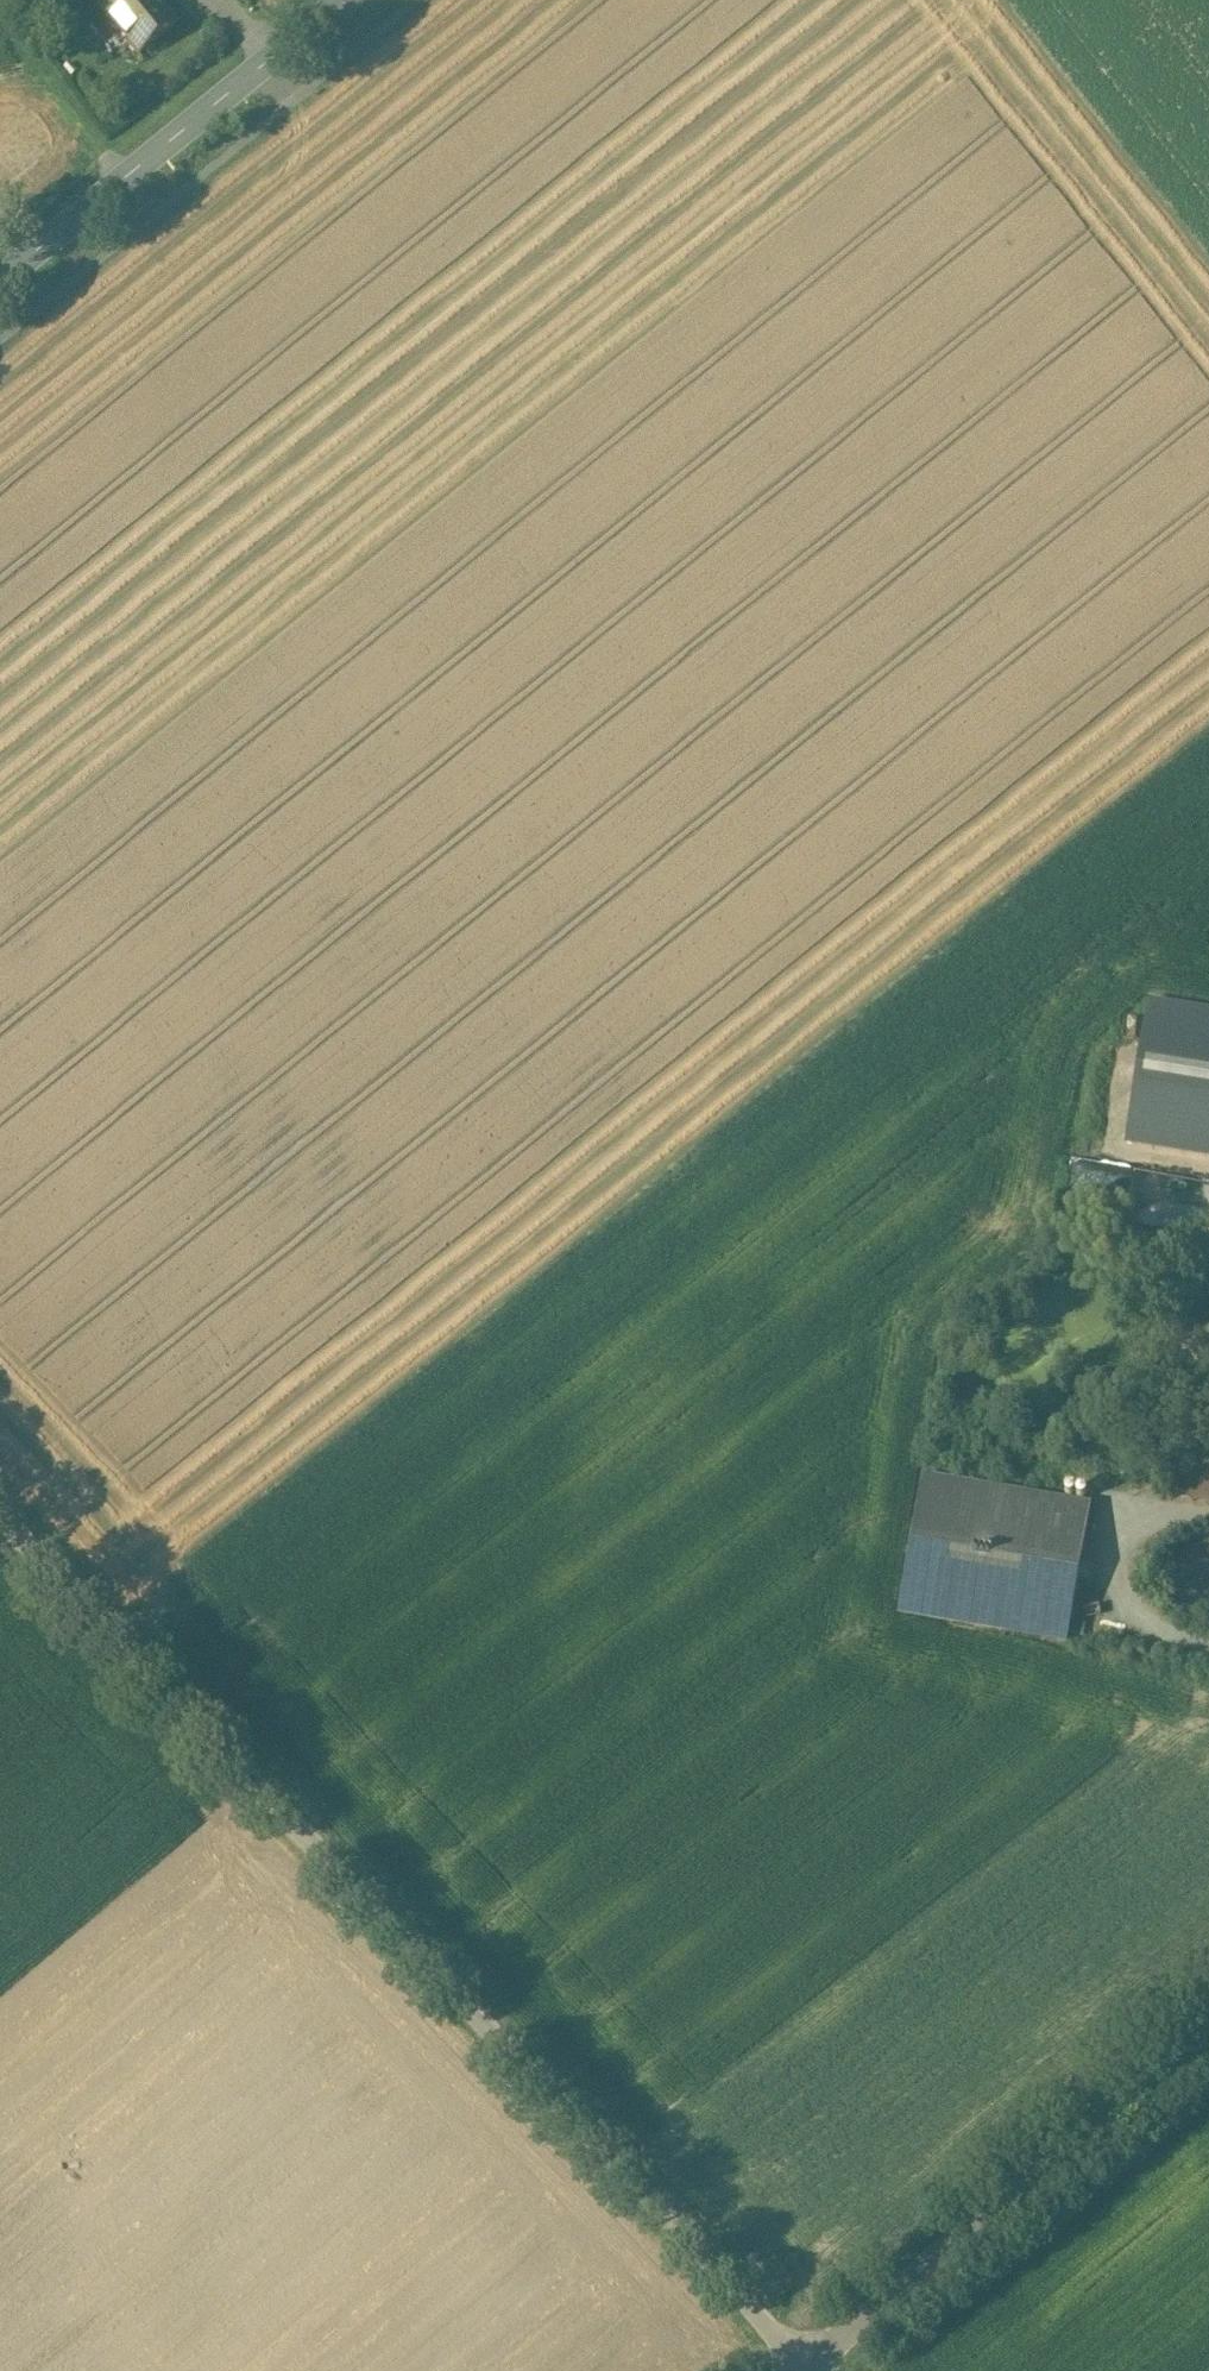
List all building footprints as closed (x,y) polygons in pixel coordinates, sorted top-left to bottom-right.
[(155,0),(102,0),(97,4),(140,56),(177,26),(155,0)] [(1128,1144),(1208,1157),(1208,1014),(1153,1005),(1128,1144)] [(1090,1508),(923,1479),(900,1611),(1067,1640),(1090,1508)] [(1085,1624),(1075,1622),(1072,1635),(1083,1637),(1085,1624)]
